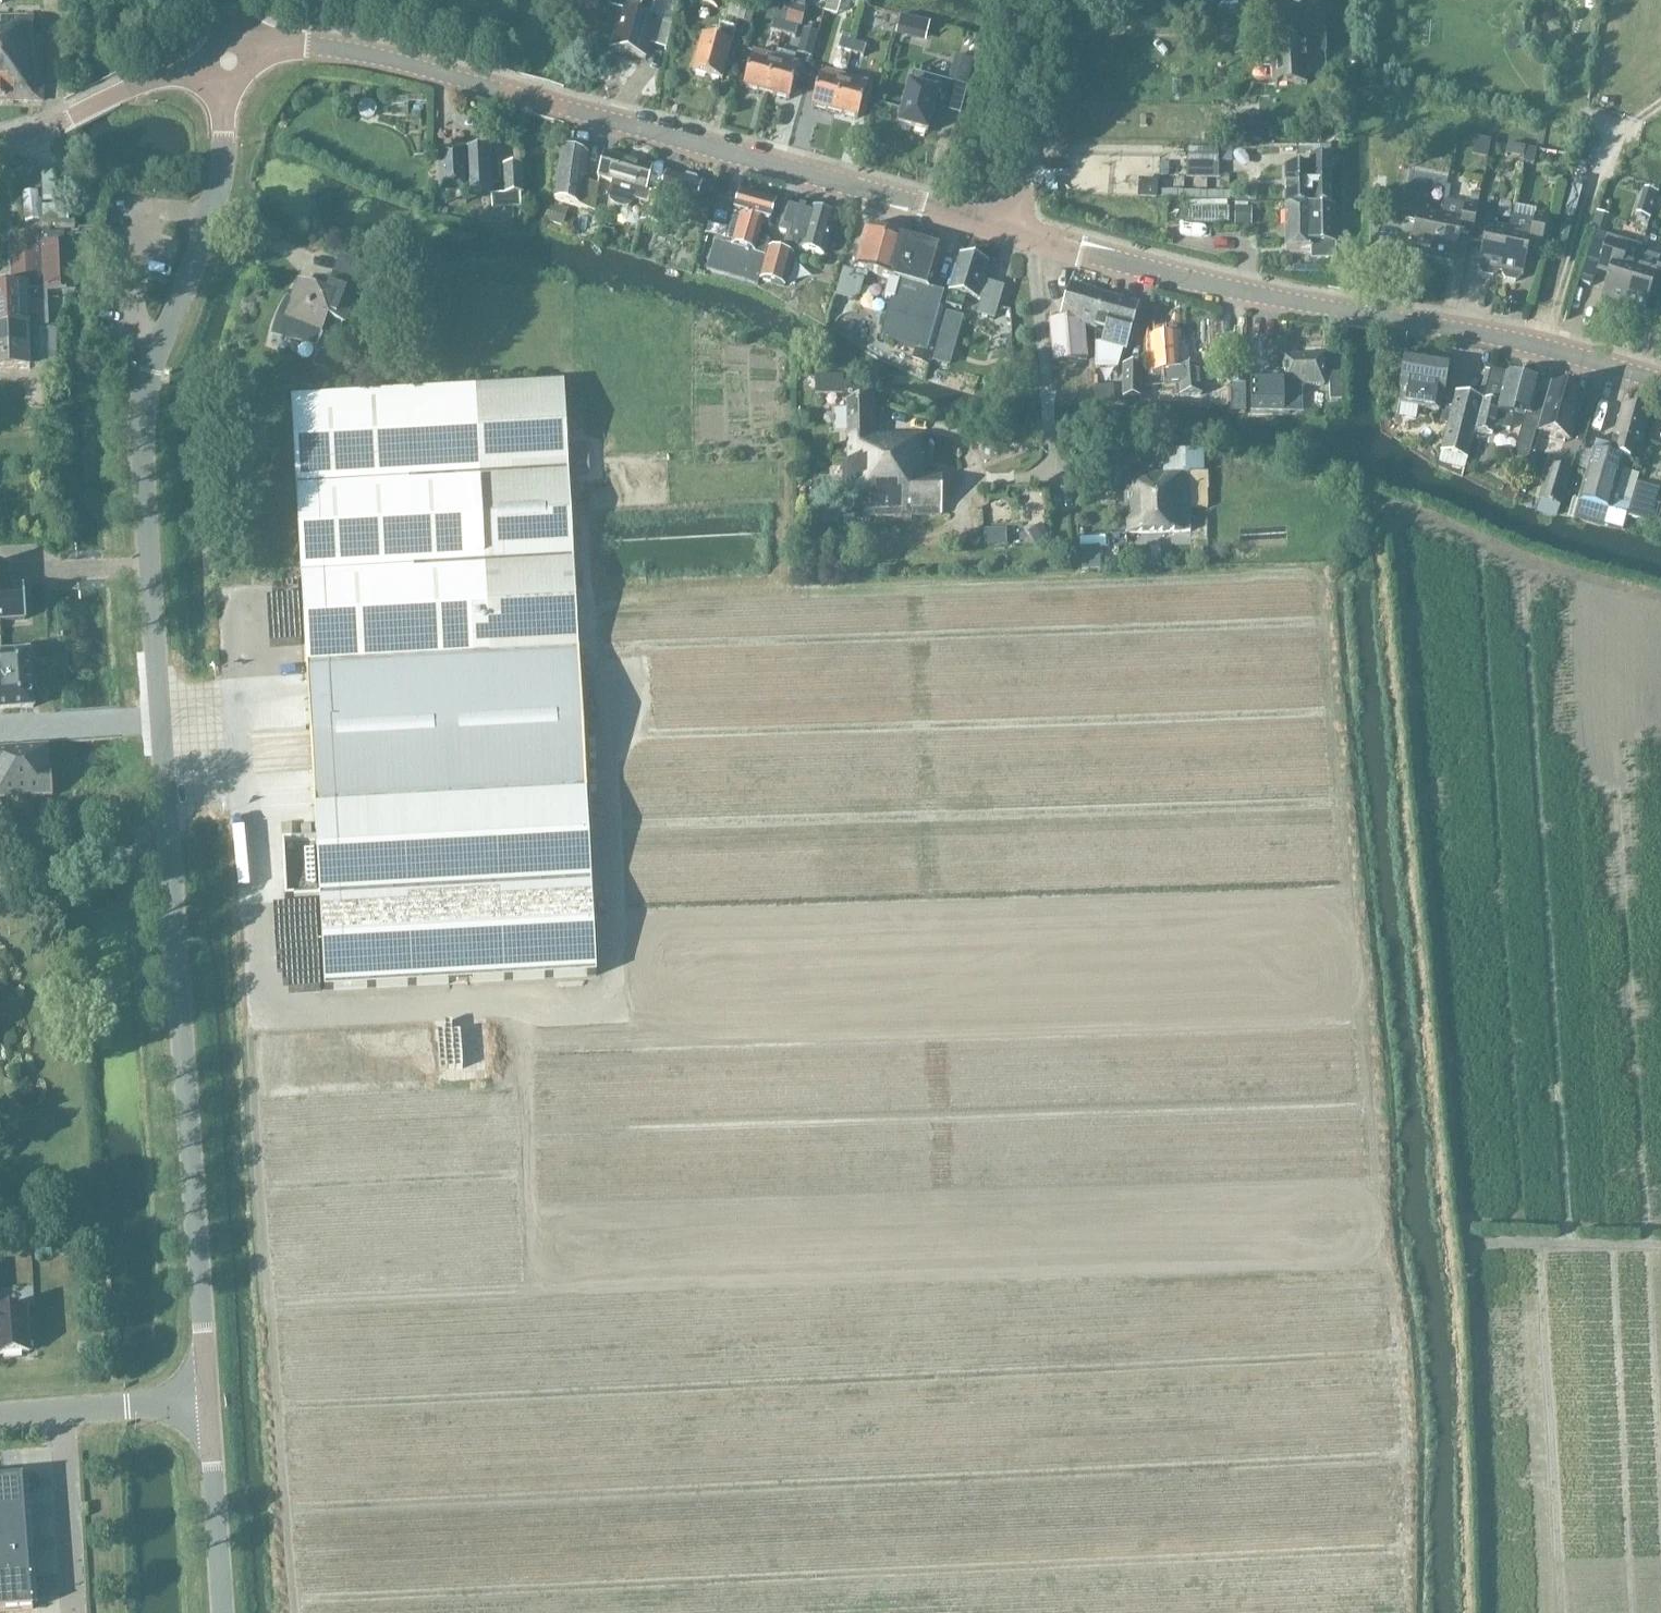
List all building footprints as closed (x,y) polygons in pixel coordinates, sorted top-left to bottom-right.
[(610,8),(621,11),(611,50),(646,59),(656,21),(672,26),(678,3),(668,0),(655,0),(650,18),(638,15),(641,4),(627,0),(613,0),(610,8)] [(751,25),(756,4),(743,0),(737,21),(751,25)] [(824,14),(840,17),(843,1),(838,0),(827,0),(824,14)] [(1305,54),(1326,53),(1324,9),(1282,11),(1283,25),(1304,24),(1305,42),(1272,44),(1274,85),(1307,84),(1305,54)] [(43,39),(34,39),(34,19),(0,19),(0,102),(43,101),(43,39)] [(770,31),(782,34),(785,24),(773,20),(770,31)] [(785,24),(782,34),(794,38),(797,27),(785,24)] [(732,45),(735,32),(721,27),(717,41),(703,37),(693,73),(722,81),(732,45)] [(850,53),(853,43),(841,40),(838,50),(850,53)] [(865,46),(853,43),(850,53),(863,57),(865,46)] [(766,93),(776,58),(753,52),(743,87),(766,93)] [(966,88),(973,61),(956,57),(949,84),(966,88)] [(799,65),(776,58),(766,93),(790,99),(799,65)] [(812,106),(835,112),(845,77),(822,71),(812,106)] [(928,134),(939,93),(932,91),(935,80),(914,74),(911,85),(909,85),(898,126),(928,134)] [(845,77),(835,112),(858,119),(868,84),(845,77)] [(1236,142),(1254,141),(1266,141),(1265,116),(1253,117),(1235,118),(1236,142)] [(1286,204),(1332,203),(1331,147),(1311,146),(1311,166),(1286,167),(1286,204)] [(595,212),(599,185),(584,181),(588,155),(563,147),(555,199),(595,212)] [(499,165),(490,166),(489,148),(439,150),(441,193),(491,191),(491,184),(500,184),(499,165)] [(1188,149),(1188,164),(1216,164),(1217,150),(1188,149)] [(598,177),(613,181),(609,196),(610,202),(616,207),(622,208),(629,207),(632,203),(633,200),(643,202),(646,191),(653,167),(604,153),(598,177)] [(506,194),(491,195),(492,208),(521,207),(520,194),(522,194),(521,164),(504,165),(506,194)] [(694,214),(702,184),(697,183),(696,178),(688,176),(684,179),(667,174),(660,196),(650,193),(641,222),(661,227),(666,207),(694,214)] [(38,189),(22,190),(25,222),(41,221),(38,189)] [(758,286),(759,279),(769,247),(770,242),(758,238),(763,221),(770,223),(777,202),(740,192),(734,213),(742,215),(733,247),(715,241),(707,269),(746,280),(746,281),(757,286),(758,286)] [(1432,258),(1440,215),(1429,213),(1428,198),(1409,194),(1403,220),(1416,222),(1409,253),(1432,258)] [(1472,234),(1477,208),(1443,201),(1440,215),(1432,258),(1454,263),(1459,239),(1470,241),(1472,234)] [(824,256),(834,218),(787,205),(780,231),(788,233),(785,245),(824,256)] [(1312,259),(1335,258),(1335,243),(1334,243),(1334,206),(1285,207),(1286,249),(1312,249),(1312,259)] [(1536,210),(1515,206),(1500,272),(1503,273),(1502,275),(1505,280),(1516,282),(1520,279),(1521,276),(1523,277),(1528,253),(1539,256),(1541,248),(1547,218),(1535,216),(1536,210)] [(1500,272),(1509,229),(1497,227),(1496,212),(1477,208),(1472,234),(1484,236),(1478,268),(1480,268),(1479,270),(1482,275),(1493,277),(1498,274),(1498,272),(1500,272)] [(1187,214),(1187,242),(1210,243),(1210,229),(1228,230),(1228,214),(1187,214)] [(943,294),(930,290),(942,250),(908,240),(909,239),(867,227),(853,273),(843,270),(837,290),(857,296),(864,272),(889,279),(884,298),(891,300),(880,338),(926,352),(943,294)] [(0,288),(0,328),(29,327),(42,326),(48,326),(47,301),(46,293),(46,290),(53,290),(64,278),(61,234),(64,234),(64,233),(10,235),(11,288),(0,288)] [(1620,306),(1623,306),(1636,265),(1626,262),(1630,248),(1618,244),(1618,241),(1593,233),(1586,258),(1598,262),(1611,266),(1601,299),(1603,300),(1602,302),(1605,307),(1615,311),(1620,308),(1620,306)] [(769,247),(759,279),(784,287),(793,254),(769,247)] [(960,309),(965,295),(981,300),(976,314),(992,319),(1002,288),(981,282),(987,264),(961,255),(944,304),(960,309)] [(287,299),(274,333),(316,343),(327,316),(344,323),(354,297),(361,300),(372,270),(341,258),(334,276),(332,275),(326,293),(299,282),(292,300),(287,299)] [(1636,265),(1623,306),(1625,307),(1624,309),(1627,314),(1637,317),(1642,315),(1642,312),(1644,313),(1652,288),(1660,290),(1660,258),(1656,271),(1636,265)] [(1095,328),(1104,295),(1070,285),(1061,318),(1048,319),(1053,363),(1086,359),(1083,325),(1095,328)] [(1138,305),(1104,295),(1095,328),(1110,332),(1107,343),(1094,343),(1095,368),(1117,370),(1123,352),(1125,353),(1138,305)] [(31,368),(31,366),(44,366),(42,328),(29,328),(29,327),(0,328),(0,369),(31,368)] [(1164,387),(1175,386),(1176,395),(1198,393),(1196,372),(1178,372),(1175,335),(1151,337),(1153,373),(1163,373),(1164,387)] [(1406,355),(1400,389),(1402,390),(1400,405),(1439,411),(1441,396),(1443,396),(1449,361),(1406,355)] [(1251,398),(1251,411),(1252,412),(1265,414),(1281,415),(1281,412),(1281,398),(1301,397),(1301,386),(1324,386),(1323,356),(1283,356),(1284,375),(1251,376),(1251,398)] [(1122,398),(1141,398),(1141,365),(1122,366),(1122,398)] [(1491,370),(1476,430),(1493,434),(1495,426),(1510,430),(1515,411),(1532,416),(1540,383),(1507,374),(1507,375),(1491,370)] [(816,377),(816,395),(843,395),(843,393),(848,393),(848,401),(847,401),(848,457),(873,457),(873,436),(873,400),(862,400),(862,393),(842,385),(843,378),(816,377)] [(564,383),(294,400),(316,845),(282,847),(285,901),(319,899),(324,991),(596,976),(564,383)] [(1551,385),(1537,431),(1569,441),(1583,394),(1551,385)] [(1472,439),(1475,429),(1482,400),(1457,393),(1441,453),(1467,459),(1472,439)] [(1573,520),(1621,534),(1625,515),(1627,515),(1639,473),(1628,470),(1629,461),(1634,443),(1640,444),(1648,413),(1623,406),(1609,456),(1593,451),(1579,502),(1573,520)] [(1526,469),(1538,427),(1525,423),(1513,465),(1526,469)] [(920,435),(894,436),(895,517),(941,515),(940,476),(923,476),(923,456),(920,456),(920,435)] [(848,466),(843,467),(843,483),(848,484),(848,518),(895,517),(894,436),(873,436),(873,457),(848,457),(848,466)] [(1560,506),(1561,504),(1570,473),(1561,470),(1549,466),(1538,500),(1560,506)] [(1189,490),(1189,474),(1124,476),(1126,534),(1190,532),(1189,490)] [(1638,483),(1630,511),(1627,521),(1660,531),(1660,490),(1638,483)] [(26,619),(24,586),(11,587),(9,565),(0,566),(0,621),(26,619)] [(30,707),(30,708),(33,708),(33,704),(32,704),(31,686),(31,683),(30,675),(31,675),(30,672),(29,654),(29,653),(29,650),(26,650),(26,651),(0,653),(0,709),(30,707)] [(48,748),(0,752),(0,801),(52,797),(48,748)] [(31,1352),(27,1309),(0,1311),(0,1355),(31,1352)] [(0,1481),(0,1546),(28,1544),(24,1480),(24,1479),(0,1481)] [(28,1544),(0,1546),(0,1579),(31,1577),(28,1544)] [(31,1577),(0,1579),(0,1612),(34,1610),(34,1608),(33,1608),(31,1577)]
